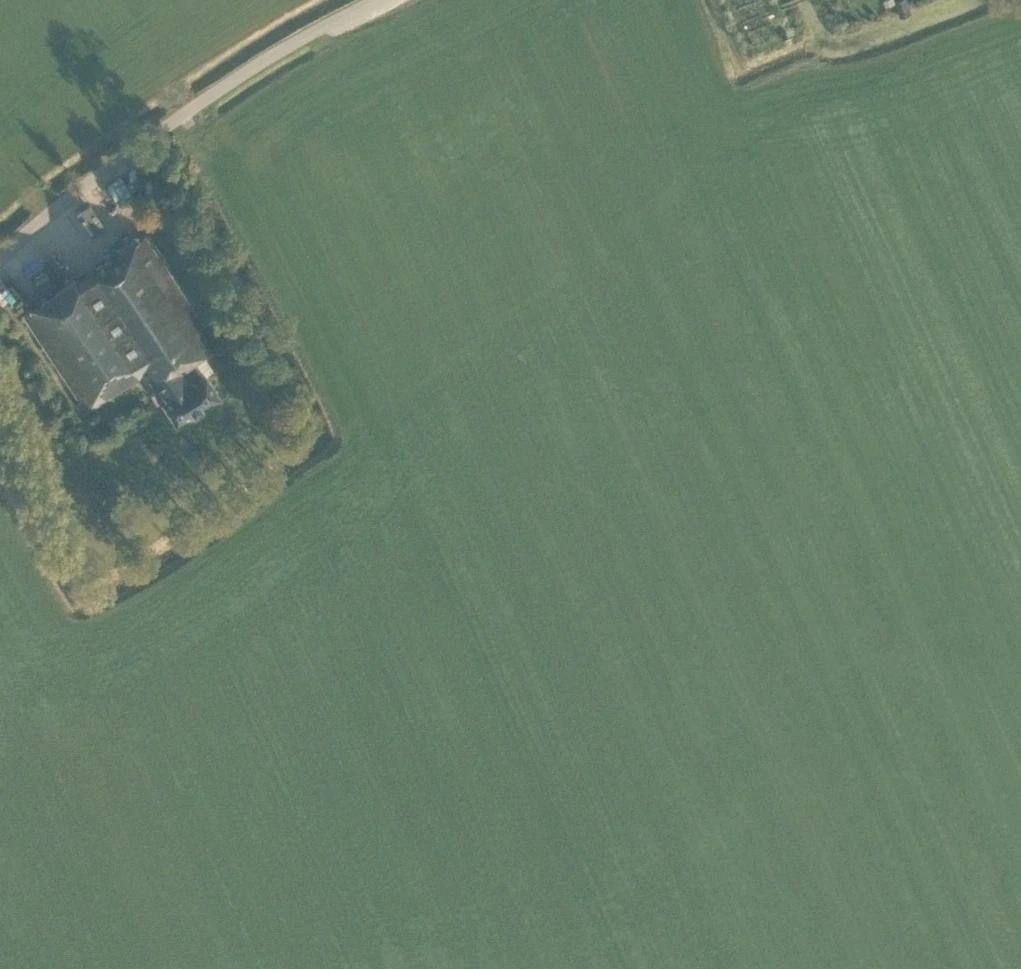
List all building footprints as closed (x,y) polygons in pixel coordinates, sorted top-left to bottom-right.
[(904,2),(895,6),(900,18),(909,15),(904,2)] [(180,196),(160,203),(171,231),(191,224),(180,196)] [(201,375),(192,360),(209,349),(205,343),(205,342),(209,339),(213,337),(206,328),(144,234),(22,312),(67,379),(87,409),(137,377),(140,375),(141,377),(144,381),(150,377),(154,381),(178,421),(220,394),(219,392),(206,372),(201,375)]
